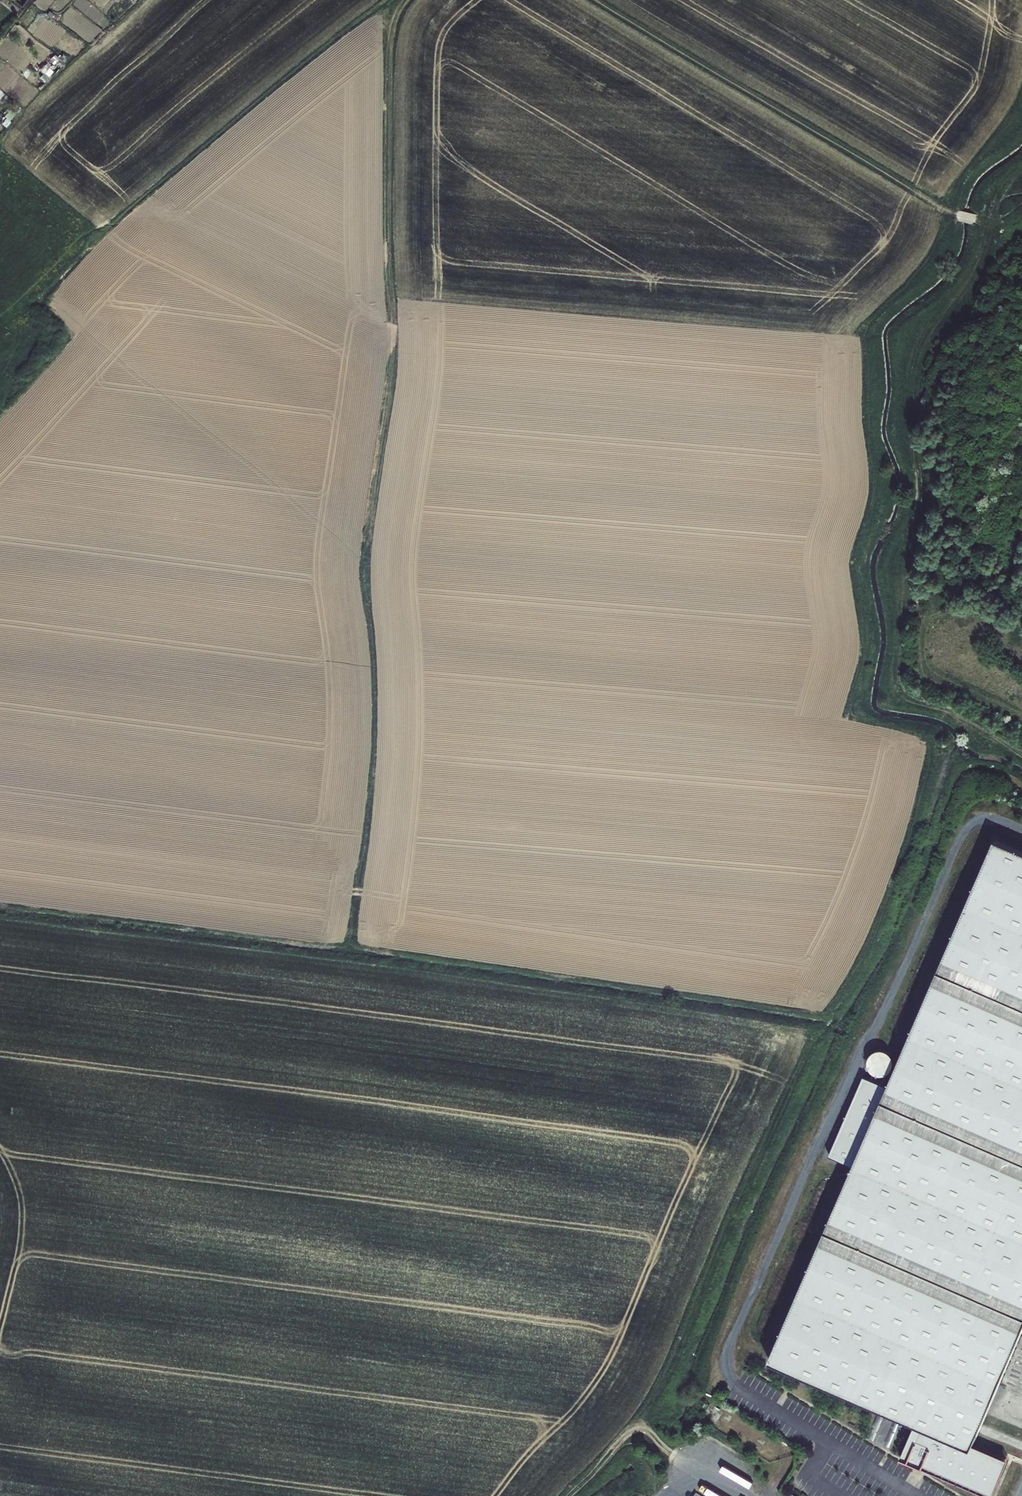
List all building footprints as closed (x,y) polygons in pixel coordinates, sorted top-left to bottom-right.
[(770,1362),(916,1425),(902,1459),(924,1468),(925,1465),(994,1495),(1010,1460),(974,1445),(1021,1335),(1021,851),(996,840),(889,1087),(864,1077),(830,1156),(855,1167),(770,1362)] [(869,1051),(869,1075),(890,1076),(891,1052),(869,1051)]
